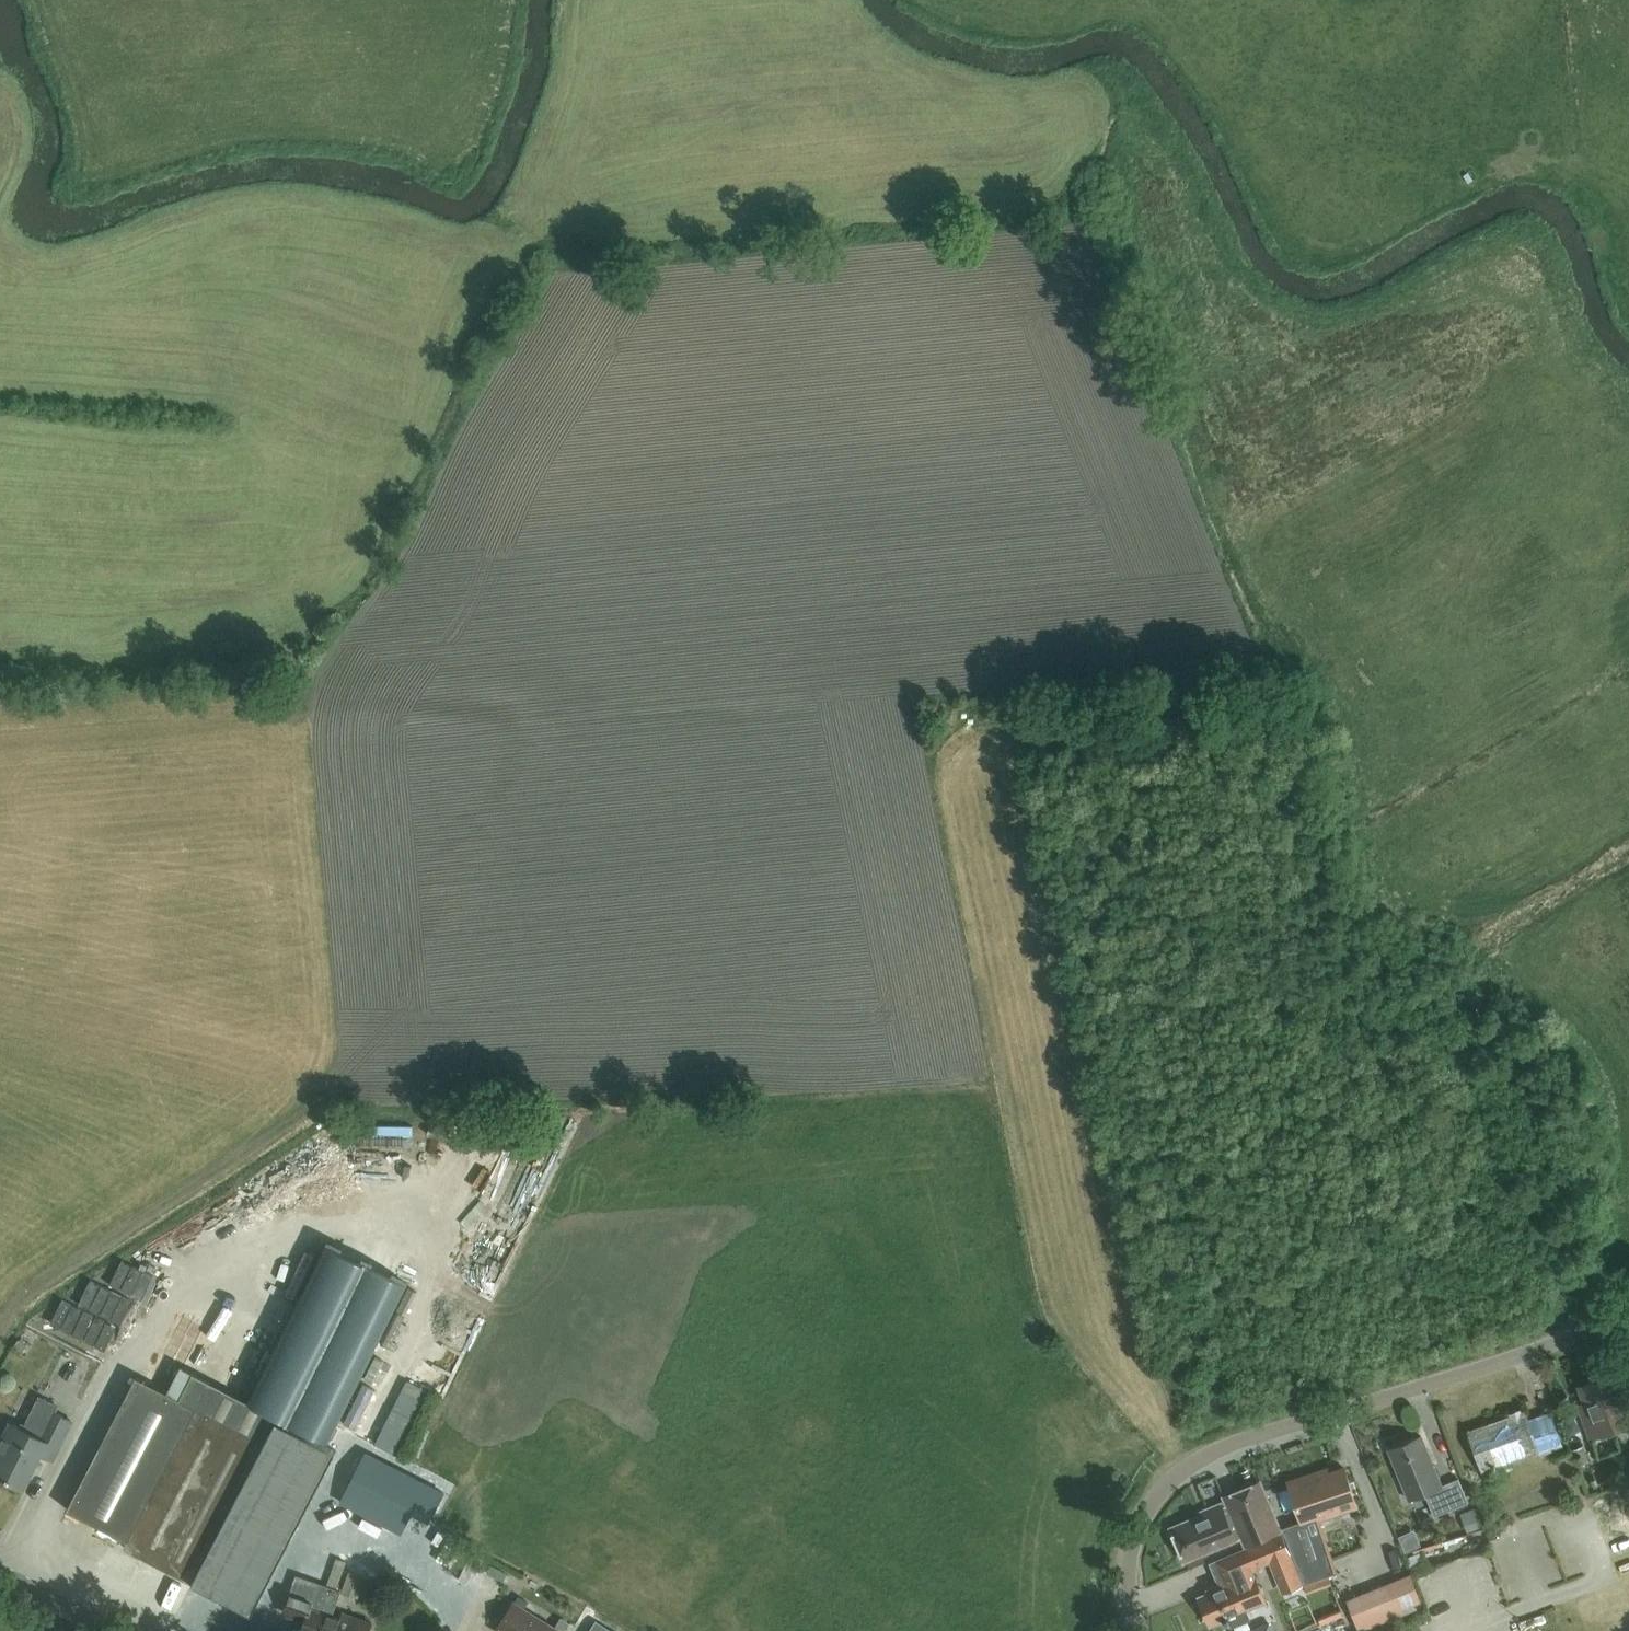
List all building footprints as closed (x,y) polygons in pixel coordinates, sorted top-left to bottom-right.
[(331,1444),(414,1288),(334,1245),(282,1343),(249,1403),(226,1389),(193,1372),(179,1398),(137,1375),(67,1508),(128,1540),(125,1545),(253,1613),(340,1449),(331,1444)] [(105,1322),(116,1301),(92,1289),(82,1311),(105,1322)] [(63,1325),(89,1336),(95,1323),(69,1312),(63,1325)] [(206,1333),(191,1360),(200,1365),(215,1338),(206,1333)] [(1628,1423),(1627,1417),(1612,1374),(1577,1385),(1584,1404),(1577,1406),(1586,1431),(1588,1437),(1628,1423)] [(399,1453),(429,1391),(406,1380),(375,1443),(399,1453)] [(57,1405),(38,1397),(24,1428),(11,1421),(0,1444),(0,1455),(1,1456),(0,1458),(0,1476),(23,1487),(38,1455),(50,1461),(69,1419),(54,1412),(57,1405)] [(1529,1422),(1525,1411),(1469,1431),(1481,1467),(1538,1448),(1539,1451),(1560,1444),(1551,1415),(1529,1422)] [(1441,1484),(1425,1445),(1421,1434),(1388,1447),(1409,1499),(1425,1492),(1434,1515),(1467,1501),(1458,1478),(1441,1484)] [(1571,1449),(1576,1464),(1589,1460),(1583,1445),(1571,1449)] [(427,1519),(441,1492),(366,1453),(341,1501),(400,1531),(411,1511),(427,1519)] [(1322,1477),(1321,1473),(1289,1483),(1301,1522),(1316,1517),(1317,1520),(1357,1508),(1346,1470),(1322,1477)] [(1245,1545),(1281,1531),(1261,1482),(1224,1496),(1227,1504),(1171,1526),(1184,1559),(1242,1536),(1245,1545)] [(1467,1531),(1483,1525),(1475,1506),(1460,1513),(1467,1531)] [(1312,1549),(1304,1524),(1288,1529),(1306,1581),(1328,1574),(1318,1547),(1312,1549)] [(1406,1551),(1421,1544),(1416,1530),(1400,1536),(1406,1551)] [(1282,1534),(1212,1562),(1221,1587),(1201,1595),(1212,1622),(1228,1615),(1232,1626),(1249,1619),(1245,1608),(1265,1600),(1252,1567),(1270,1560),(1282,1591),(1302,1583),(1282,1534)] [(1413,1575),(1430,1568),(1422,1550),(1406,1557),(1413,1575)] [(346,1561),(336,1557),(324,1587),(295,1577),(283,1612),(307,1620),(303,1630),(367,1630),(370,1622),(341,1612),(339,1619),(330,1616),(338,1591),(334,1590),(346,1561)] [(1360,1630),(1388,1619),(1419,1607),(1422,1606),(1410,1577),(1377,1590),(1348,1602),(1360,1630)] [(1422,1590),(1431,1619),(1453,1612),(1444,1584),(1422,1590)] [(527,1600),(517,1596),(513,1603),(496,1630),(498,1630),(564,1630),(570,1622),(561,1616),(554,1628),(523,1609),(527,1600)] [(1322,1625),(1344,1615),(1340,1607),(1318,1617),(1322,1625)] [(1271,1620),(1244,1630),(1276,1630),(1271,1620)]
